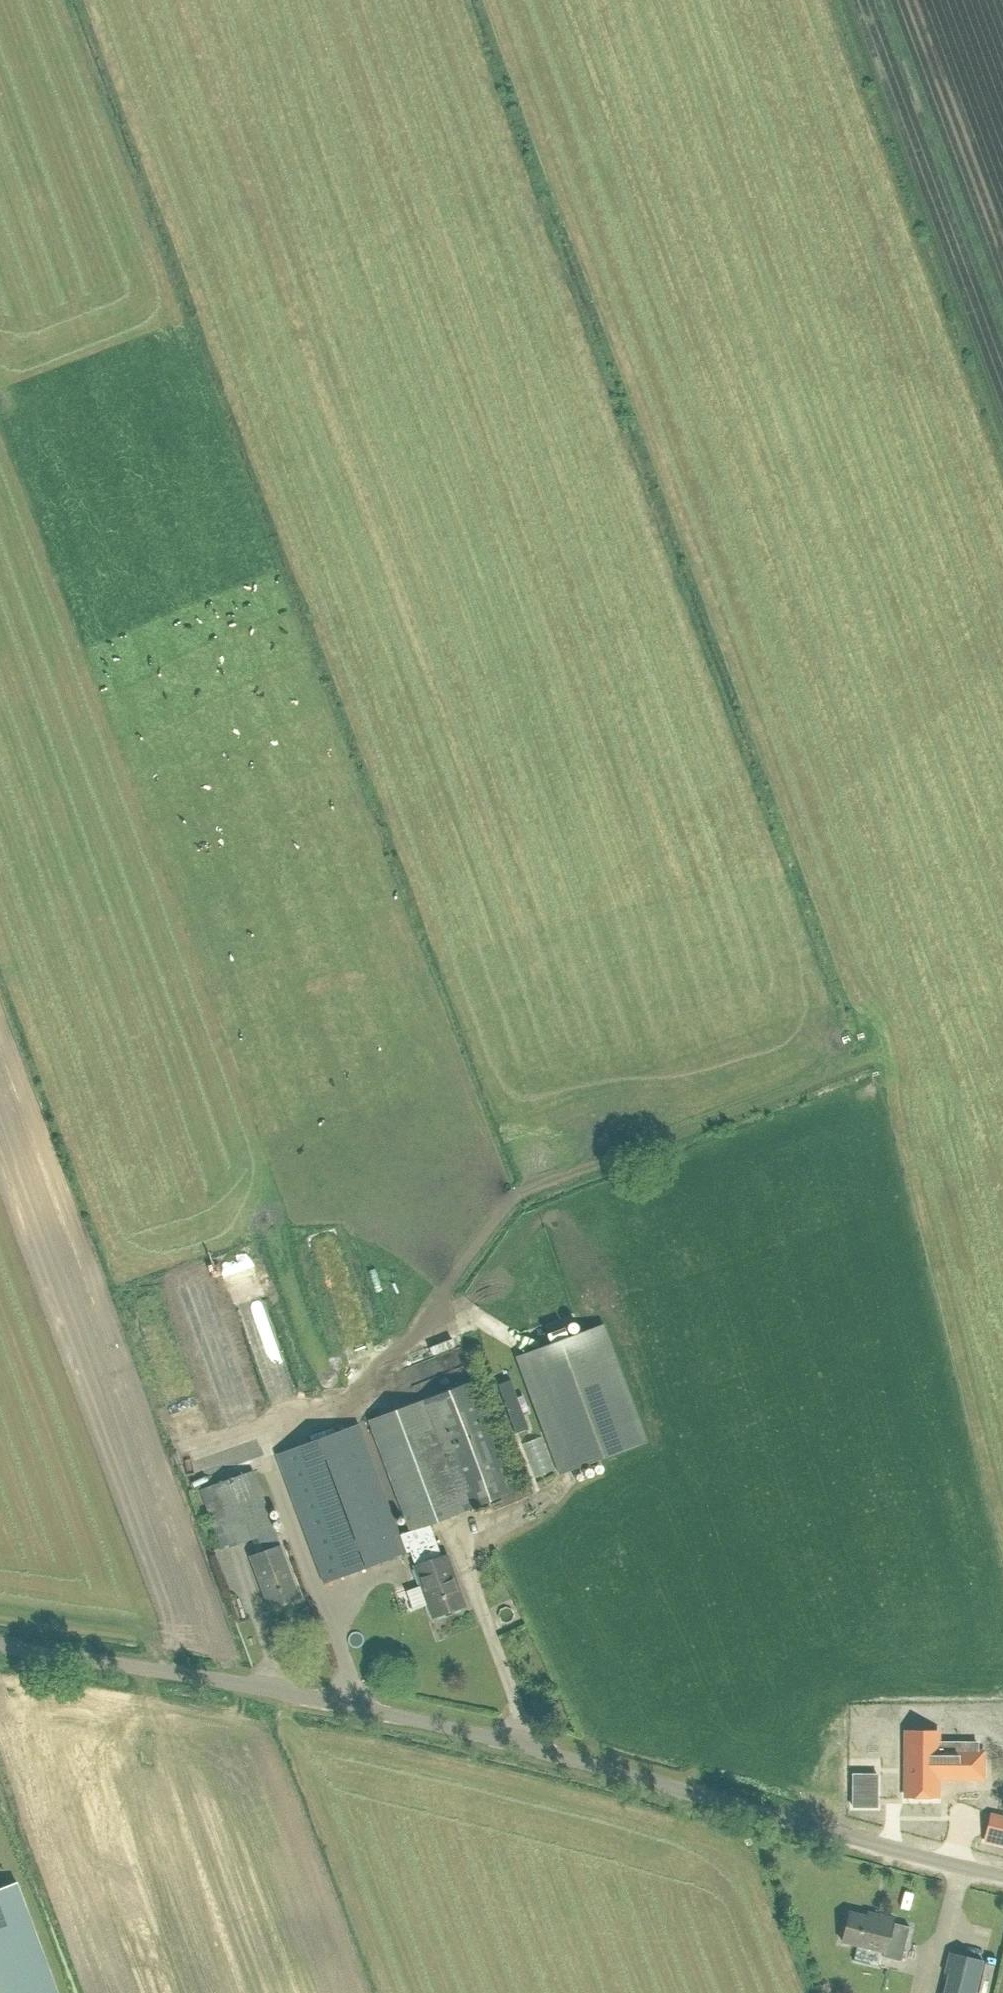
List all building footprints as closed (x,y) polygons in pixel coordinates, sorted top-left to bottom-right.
[(245,1303),(246,1313),(270,1311),(269,1301),(245,1303)] [(258,1342),(270,1336),(262,1319),(250,1325),(258,1342)] [(516,1357),(559,1474),(646,1442),(603,1325),(569,1337),(565,1328),(547,1334),(550,1344),(516,1357)] [(208,1366),(210,1392),(229,1391),(228,1374),(218,1375),(217,1365),(208,1366)] [(390,1560),(408,1553),(414,1568),(413,1568),(433,1618),(465,1606),(446,1555),(441,1557),(429,1526),(516,1491),(476,1381),(369,1421),(410,1532),(400,1536),(359,1424),(276,1455),(325,1585),(390,1560)] [(253,1470),(206,1488),(229,1548),(276,1531),(253,1470)] [(269,1610),(300,1598),(281,1546),(250,1557),(269,1610)] [(982,1753),(959,1753),(937,1753),(937,1741),(941,1741),(941,1724),(919,1724),(919,1713),(890,1713),(890,1730),(912,1730),(912,1742),(908,1742),(908,1804),(936,1804),(936,1779),(983,1779),(982,1753)] [(877,1775),(853,1774),(853,1807),(877,1807),(877,1775)] [(16,1882),(0,1888),(0,1992),(57,1992),(16,1882)] [(866,1916),(848,1912),(841,1942),(886,1952),(894,1919),(867,1912),(866,1916)] [(982,1960),(949,1952),(944,1973),(948,1974),(943,1992),(974,1992),(982,1960)]
